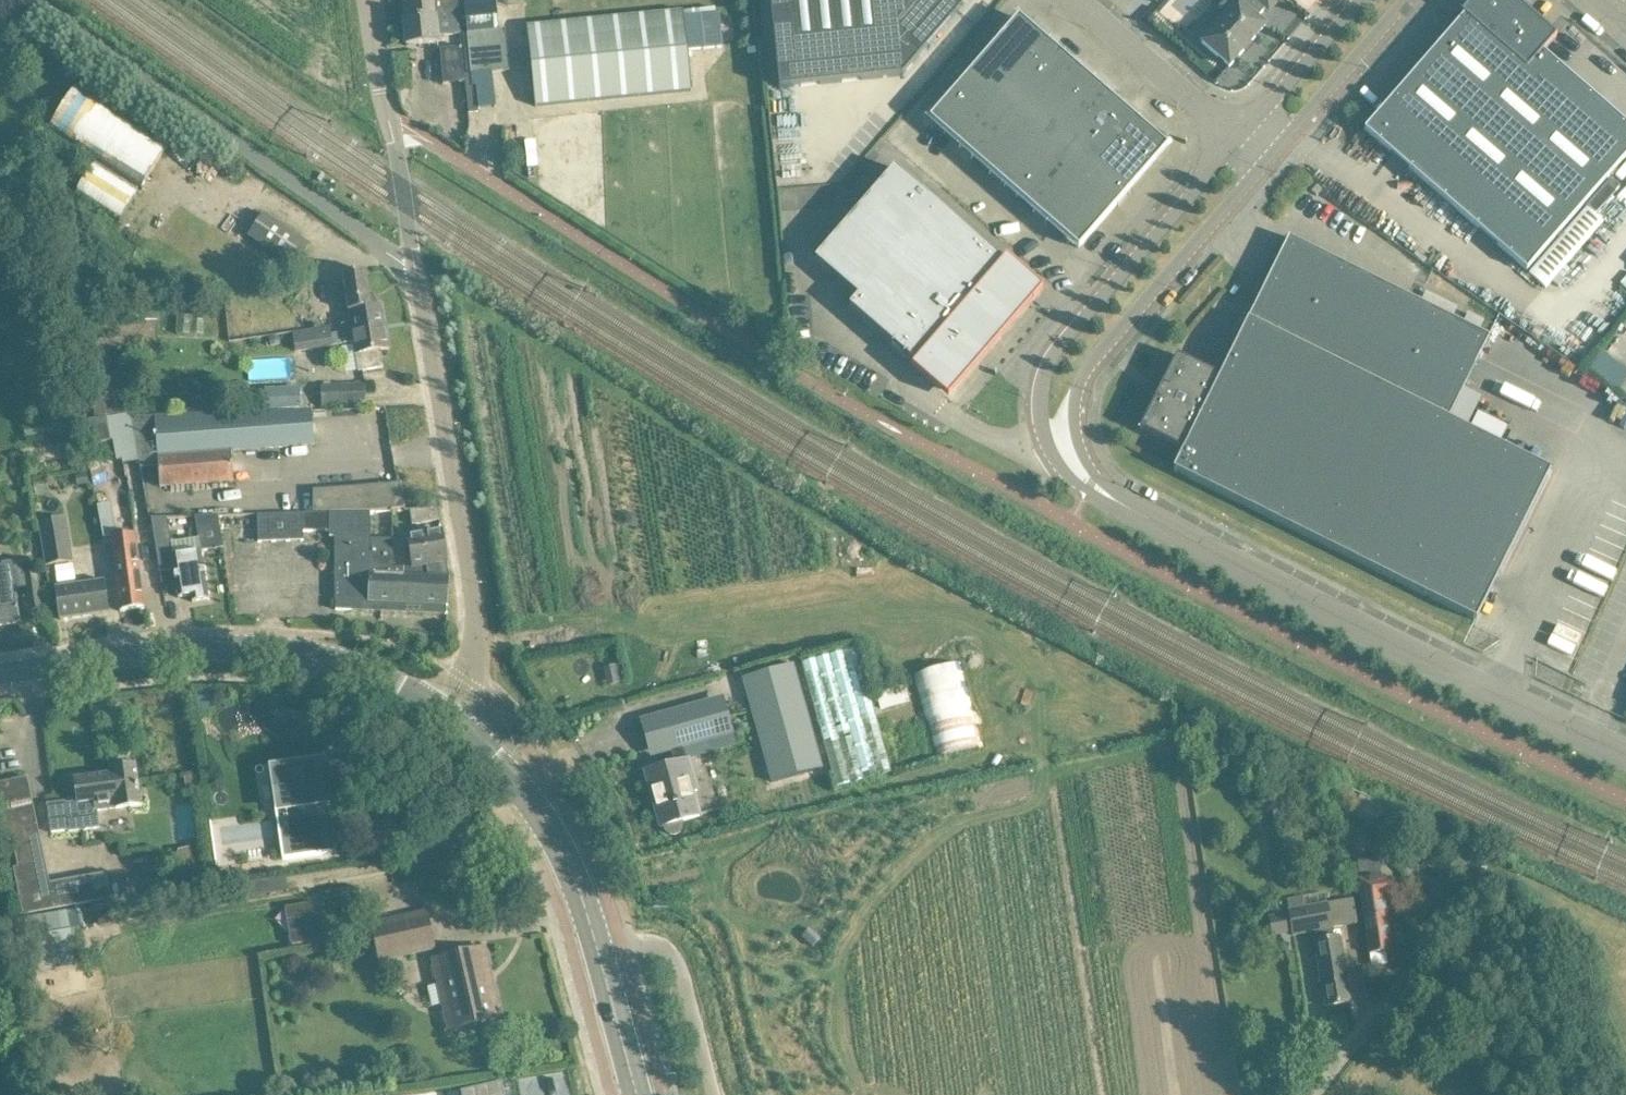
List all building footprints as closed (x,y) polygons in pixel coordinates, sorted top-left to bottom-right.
[(404,21),(458,16),(457,0),(402,0),(404,21)] [(779,89),(903,76),(960,11),(952,4),(956,0),(770,0),(779,89)] [(1257,19),(1265,10),(1269,13),(1280,0),(1232,0),(1236,4),(1225,16),(1222,13),(1217,13),(1213,14),(1210,18),(1208,22),(1210,27),(1213,30),(1201,44),(1229,68),(1265,27),(1257,19)] [(1514,0),(1473,0),(1461,14),(1464,16),(1364,131),(1526,272),(1625,157),(1625,125),(1543,53),(1556,36),(1514,0)] [(505,71),(501,29),(499,29),(496,3),(465,7),(473,87),(465,87),(468,112),(478,111),(478,109),(496,107),(492,72),(505,71)] [(535,107),(692,91),(684,12),(527,27),(535,107)] [(460,36),(458,16),(404,21),(406,46),(438,43),(437,38),(460,36)] [(1049,45),(1018,18),(979,62),(978,61),(967,74),(968,75),(930,120),(960,147),(959,148),(972,159),(973,158),(990,173),(989,174),(1002,185),(1003,184),(1005,186),(1004,187),(1016,198),(1018,197),(1035,211),(1033,213),(1046,224),(1047,222),(1079,249),(1117,205),(1119,207),(1130,194),(1128,193),(1167,147),(1137,121),(1138,119),(1125,108),(1124,110),(1092,82),(1093,80),(1081,69),(1079,71),(1062,56),(1063,54),(1051,43),(1049,45)] [(440,50),(443,85),(465,83),(462,47),(440,50)] [(171,143),(78,83),(49,129),(142,188),(171,143)] [(96,162),(75,194),(119,222),(140,191),(96,162)] [(1042,290),(1006,258),(1003,262),(894,168),(815,260),(858,297),(849,307),(915,364),(911,367),(948,399),(952,394),(949,391),(1030,297),(1033,301),(1042,290)] [(264,214),(249,236),(293,266),(308,244),(264,214)] [(1551,471),(1448,420),(1489,337),(1289,238),(1220,377),(1177,356),(1140,430),(1183,451),(1173,471),(1476,621),(1551,471)] [(385,326),(382,305),(378,306),(372,297),(369,297),(365,271),(343,275),(351,323),(341,325),(342,331),(353,329),(353,331),(385,326)] [(185,312),(184,340),(201,341),(201,312),(185,312)] [(389,350),(385,326),(353,331),(353,329),(342,331),(342,332),(331,334),(330,326),(292,331),(296,352),(352,343),(355,356),(356,356),(359,372),(383,368),(380,351),(389,350)] [(91,358),(91,369),(112,368),(112,357),(91,358)] [(139,461),(131,417),(131,414),(129,414),(121,372),(89,377),(96,419),(84,421),(89,445),(114,441),(117,461),(123,460),(124,464),(139,461)] [(366,406),(366,382),(322,383),(322,407),(366,406)] [(315,444),(313,410),(131,417),(139,461),(141,468),(159,466),(161,487),(234,481),(232,451),(315,444)] [(89,485),(87,474),(75,476),(77,487),(89,485)] [(372,486),(314,490),(314,512),(373,511),(404,509),(405,509),(400,484),(398,484),(372,486)] [(440,521),(438,508),(410,510),(412,526),(440,521)] [(314,512),(257,514),(257,515),(258,543),(304,541),(304,532),(330,532),(330,538),(335,538),(335,600),(336,600),(336,611),(446,615),(447,606),(448,606),(449,577),(429,576),(427,565),(414,568),(412,567),(394,568),(394,554),(371,553),(371,512),(330,513),(314,513),(314,512)] [(167,518),(152,517),(152,518),(161,572),(174,570),(179,597),(192,595),(193,602),(210,599),(203,551),(225,548),(220,516),(220,515),(195,517),(199,540),(201,551),(173,556),(171,544),(167,518)] [(380,515),(380,529),(395,529),(395,515),(380,515)] [(145,609),(135,534),(115,536),(111,516),(99,517),(104,539),(111,538),(121,612),(145,609)] [(74,560),(67,517),(39,521),(46,565),(74,560)] [(407,538),(412,567),(414,568),(427,565),(429,576),(449,577),(449,576),(442,532),(407,538)] [(20,623),(16,595),(14,595),(13,589),(20,588),(19,576),(20,576),(19,565),(0,567),(0,627),(20,623)] [(20,576),(19,576),(20,588),(26,587),(30,611),(42,609),(37,573),(24,575),(24,576),(20,576)] [(109,614),(104,581),(56,588),(61,621),(109,614)] [(891,773),(856,647),(801,662),(836,789),(891,773)] [(793,665),(743,678),(772,783),(822,769),(793,665)] [(885,699),(890,717),(919,709),(914,691),(885,699)] [(697,791),(688,760),(684,748),(721,737),(711,701),(658,716),(668,752),(672,751),(676,763),(645,772),(651,793),(655,792),(659,806),(655,807),(660,828),(663,827),(664,831),(667,834),(670,836),(674,836),(678,835),(681,832),(683,829),(683,825),(682,822),(700,817),(693,792),(697,791)] [(141,806),(136,766),(132,767),(131,765),(130,763),(129,761),(127,760),(125,759),(123,759),(121,760),(119,761),(117,763),(117,765),(116,767),(117,769),(111,770),(112,775),(75,780),(78,803),(66,805),(66,803),(48,805),(51,833),(69,831),(69,833),(98,829),(95,812),(141,806)] [(321,759),(272,767),(279,810),(287,809),(295,856),(295,858),(335,853),(335,851),(321,761),(321,759)] [(27,778),(0,784),(0,803),(3,817),(1,818),(6,842),(17,840),(19,847),(14,848),(18,867),(14,868),(23,914),(110,898),(106,875),(50,884),(27,778)] [(176,800),(179,836),(195,835),(192,799),(176,800)] [(1391,952),(1386,916),(1384,900),(1388,899),(1385,876),(1382,876),(1379,858),(1357,861),(1369,955),(1370,955),(1371,965),(1388,963),(1386,953),(1391,952)] [(1350,1003),(1339,936),(1335,937),(1333,927),(1357,923),(1353,898),(1327,903),(1325,893),(1287,899),(1293,936),(1313,933),(1325,1007),(1350,1003)] [(293,942),(325,940),(322,902),(291,904),(293,942)] [(80,910),(56,911),(57,966),(81,965),(80,910)] [(435,949),(427,912),(372,924),(380,961),(435,949)] [(501,1018),(485,949),(432,961),(448,1030),(501,1018)] [(460,1091),(461,1094),(504,1094),(502,1082),(460,1091)]
